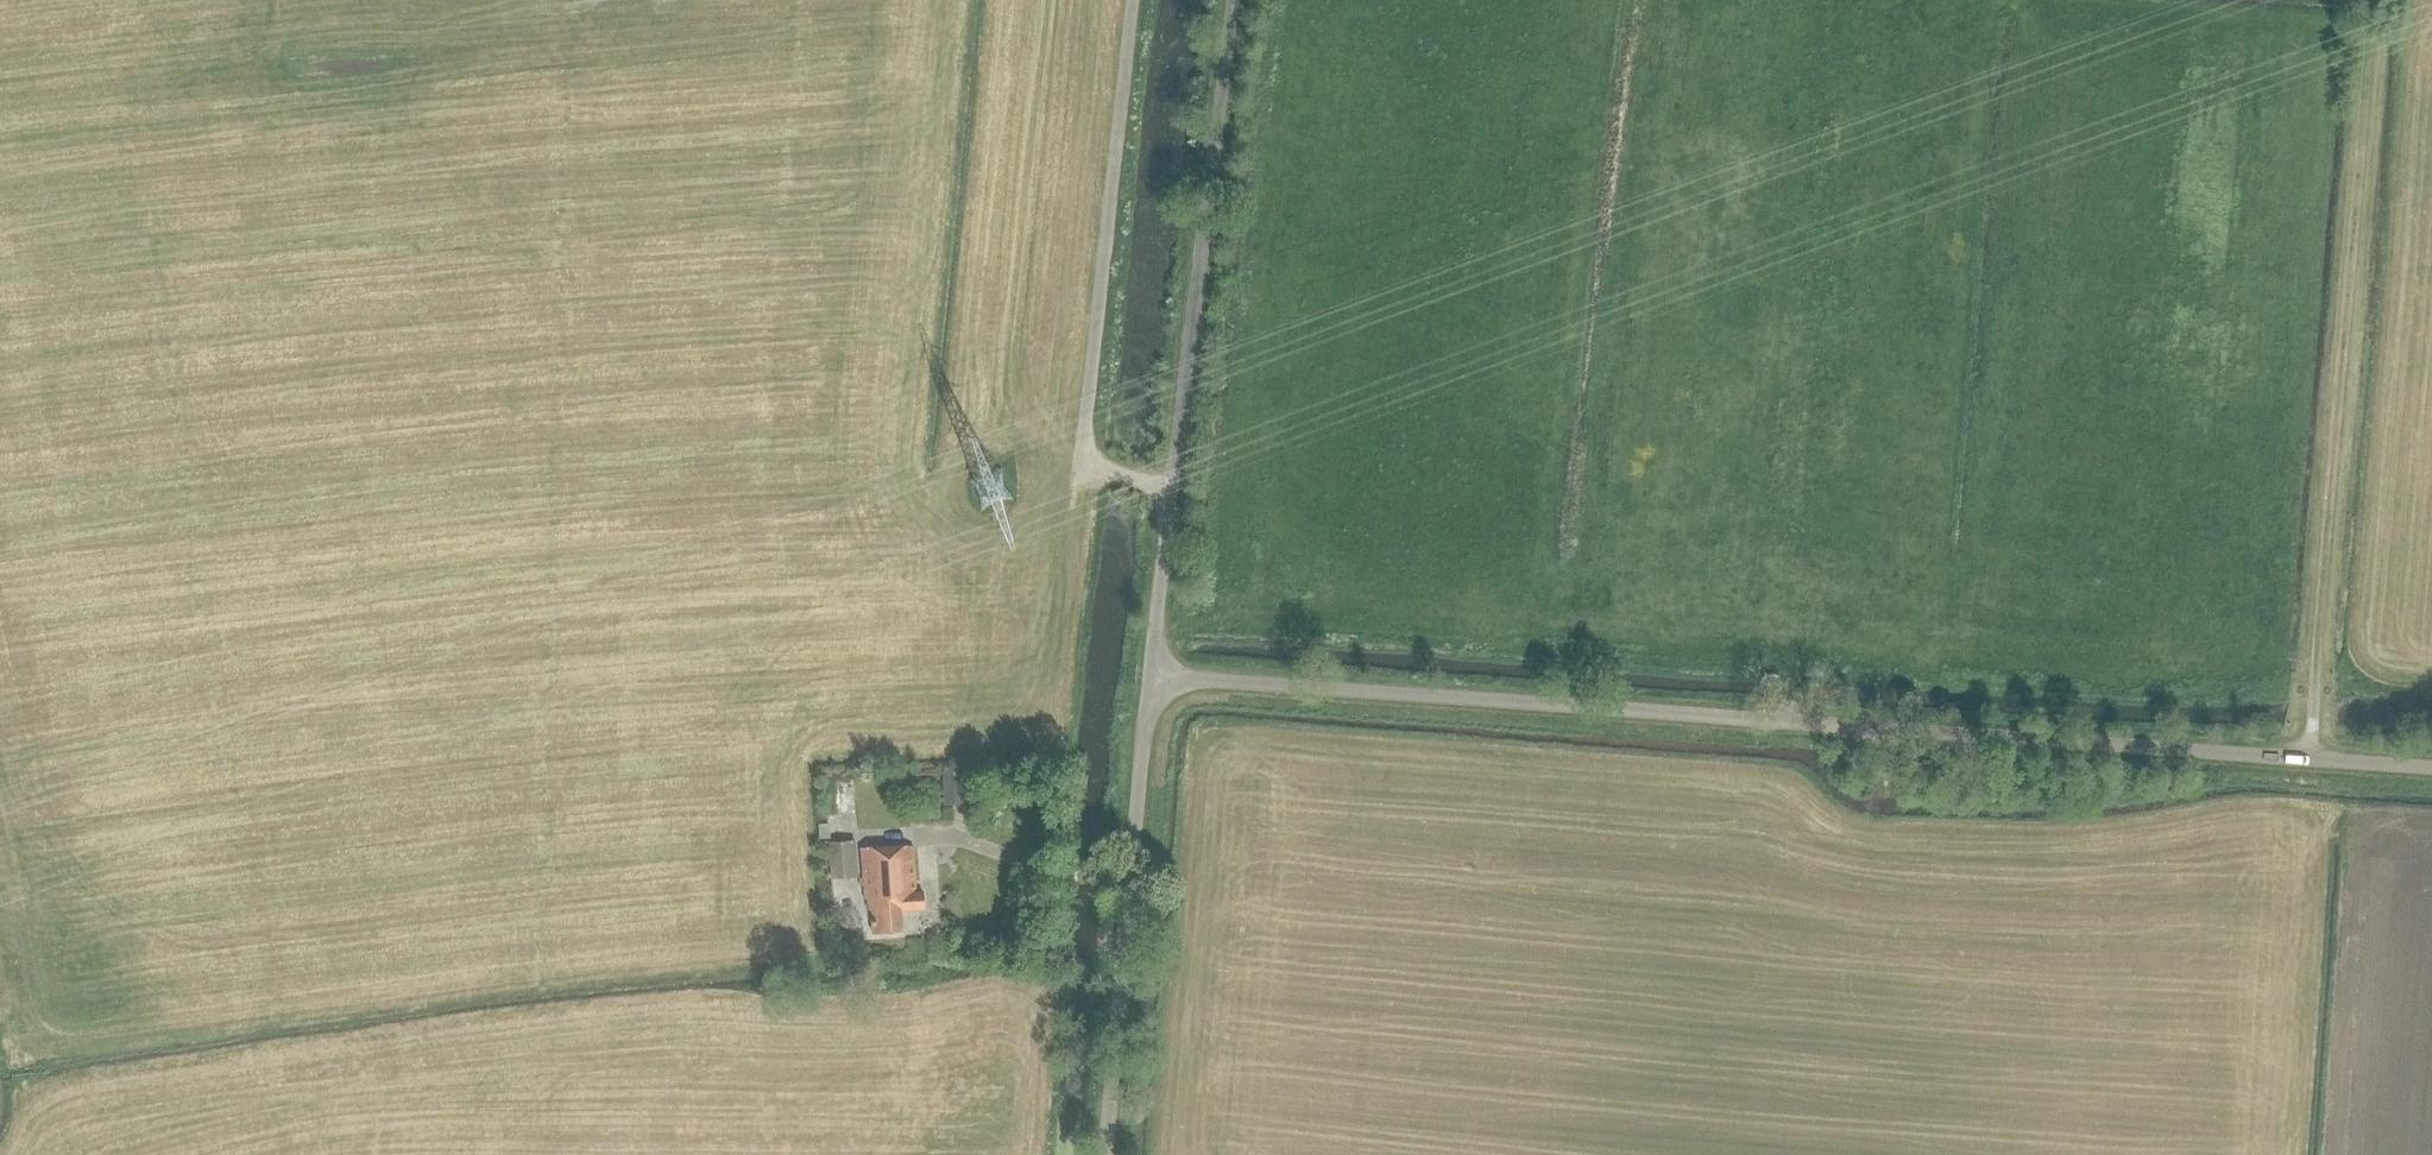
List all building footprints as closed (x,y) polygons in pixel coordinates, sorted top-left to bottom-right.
[(943,771),(944,805),(974,804),(973,770),(943,771)] [(833,879),(860,877),(857,840),(829,842),(833,879)] [(902,909),(925,908),(924,891),(915,892),(913,845),(862,848),(865,898),(867,897),(868,909),(872,908),(873,933),(875,932),(875,931),(903,930),(902,909)]
